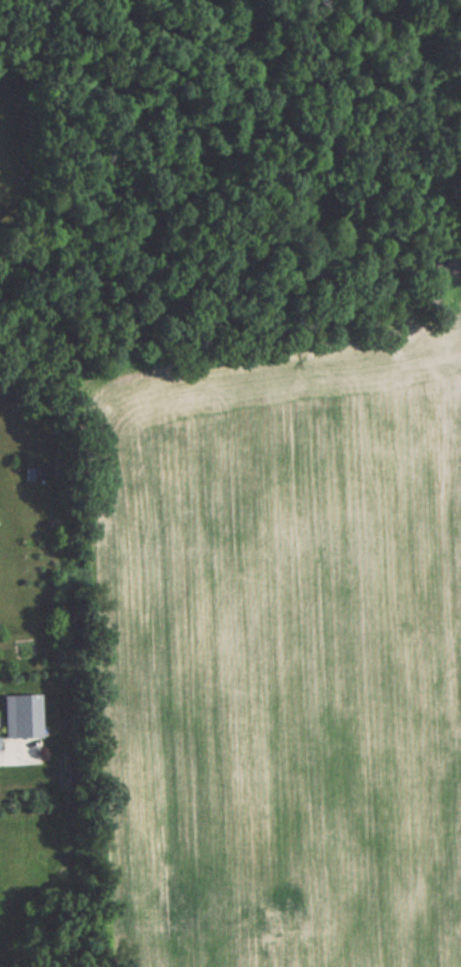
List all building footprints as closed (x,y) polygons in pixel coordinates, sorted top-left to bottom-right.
[(3,694),(3,737),(39,737),(39,694),(3,694)]
